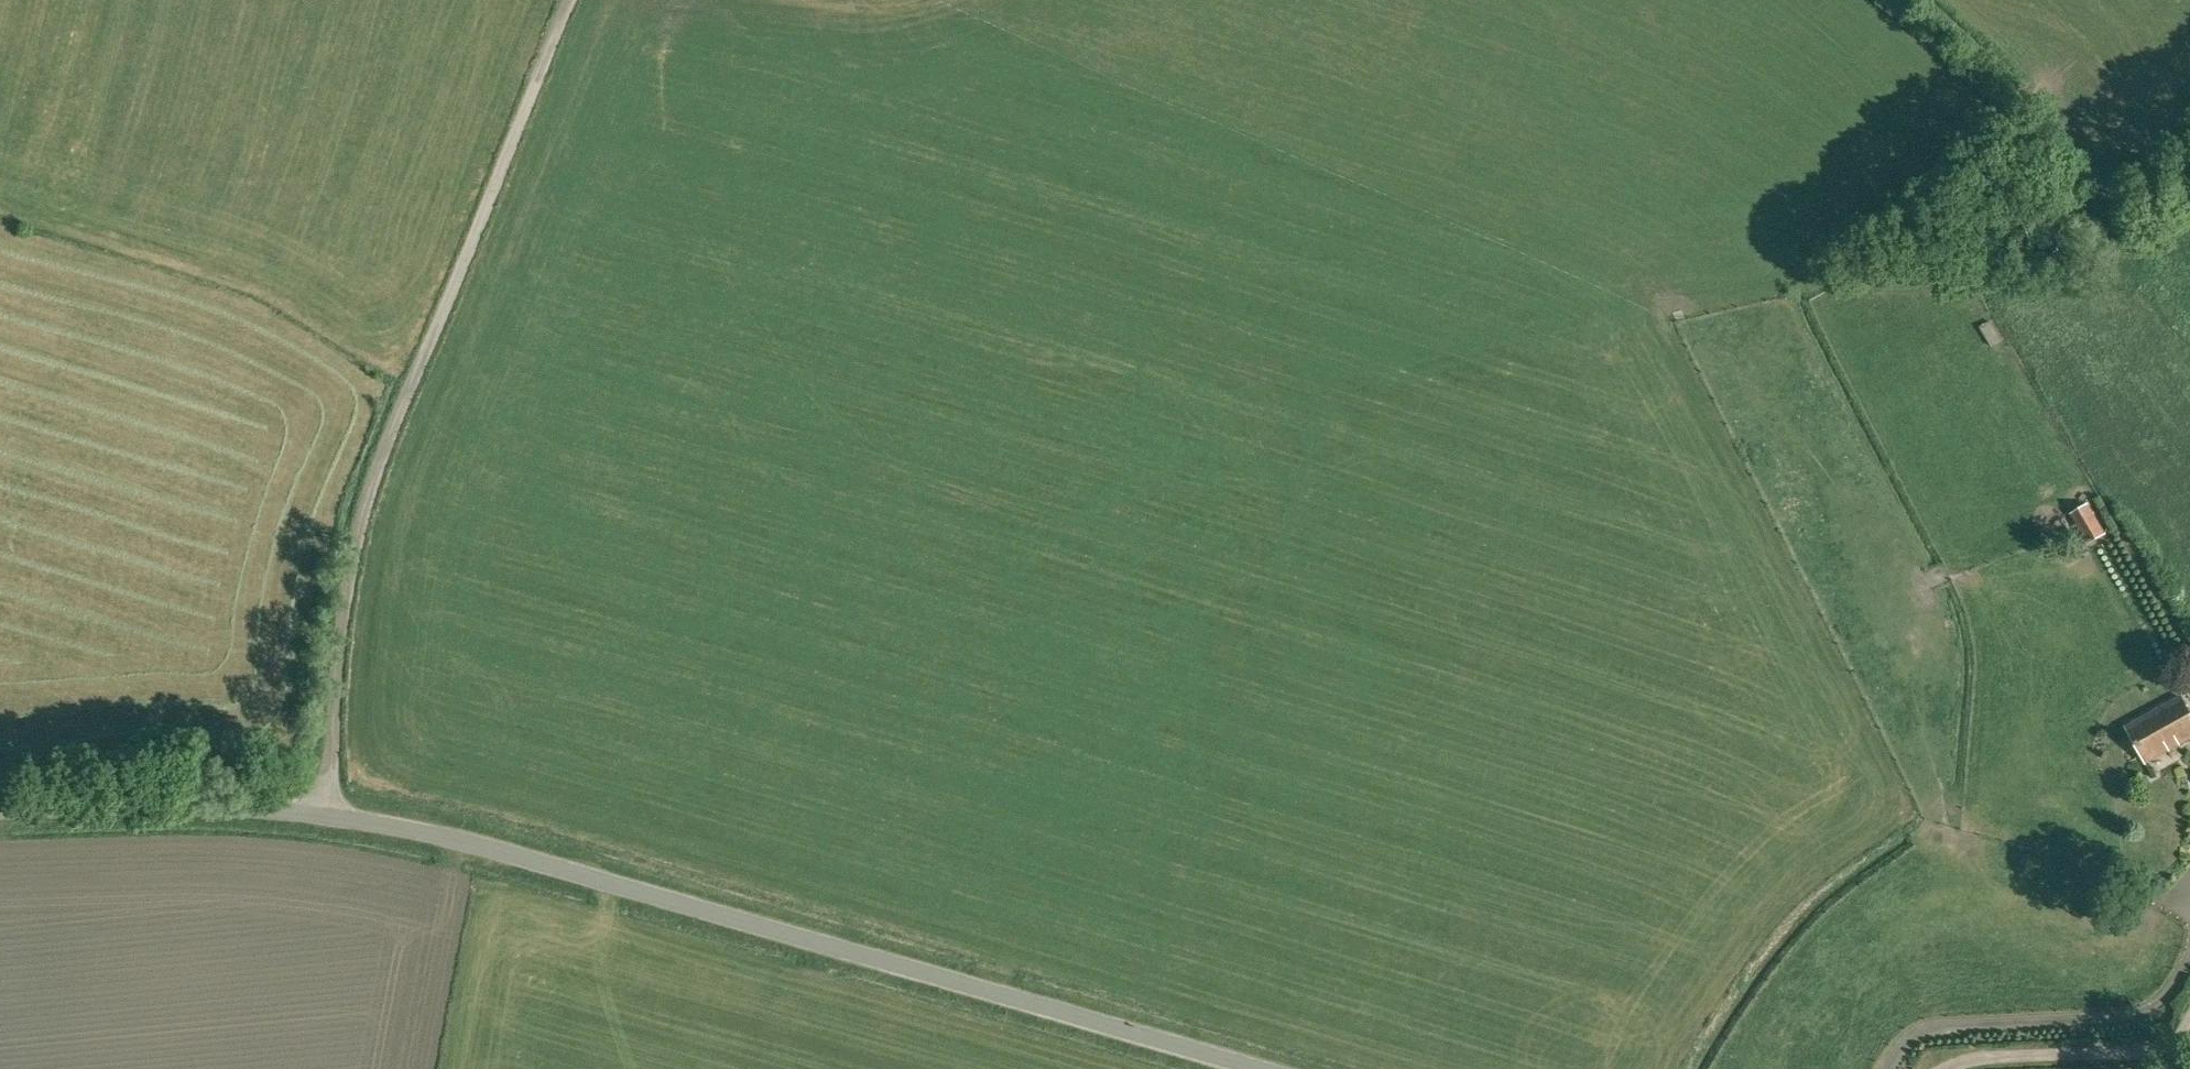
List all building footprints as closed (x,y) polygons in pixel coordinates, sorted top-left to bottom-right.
[(1990,345),(2001,338),(1989,320),(1979,326),(1990,345)] [(2088,543),(2106,533),(2088,502),(2070,512),(2088,543)] [(2189,737),(2189,712),(2181,695),(2127,725),(2147,761),(2189,737)]
